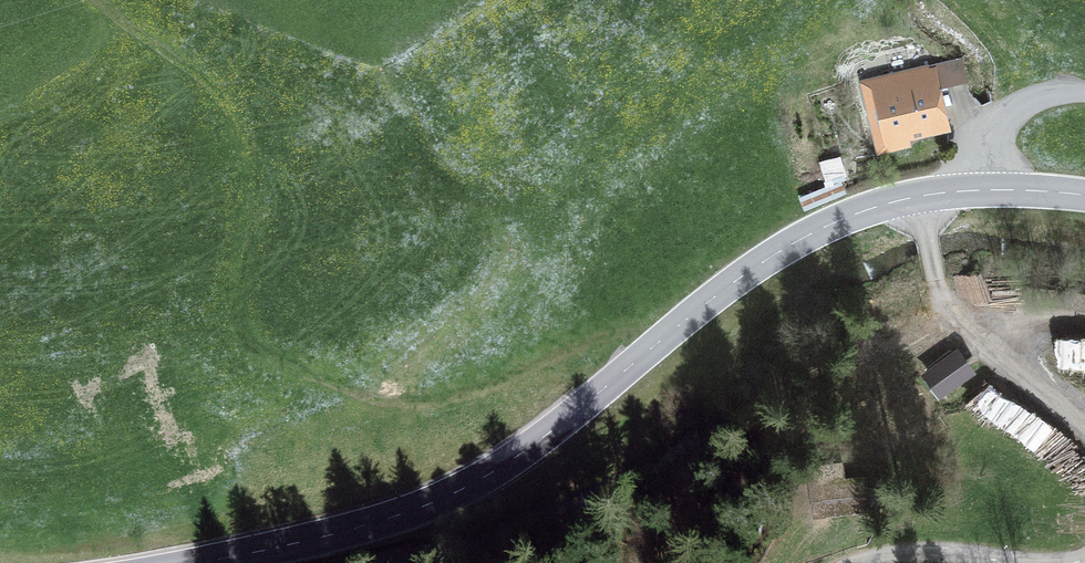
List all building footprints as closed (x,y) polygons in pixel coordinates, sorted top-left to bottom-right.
[(955,58),(856,84),(876,152),(910,143),(905,127),(940,118),(930,84),(960,76),(955,58)] [(1058,358),(1084,360),(1084,331),(1060,329),(1058,358)] [(956,353),(928,372),(941,391),(969,371),(956,353)]
